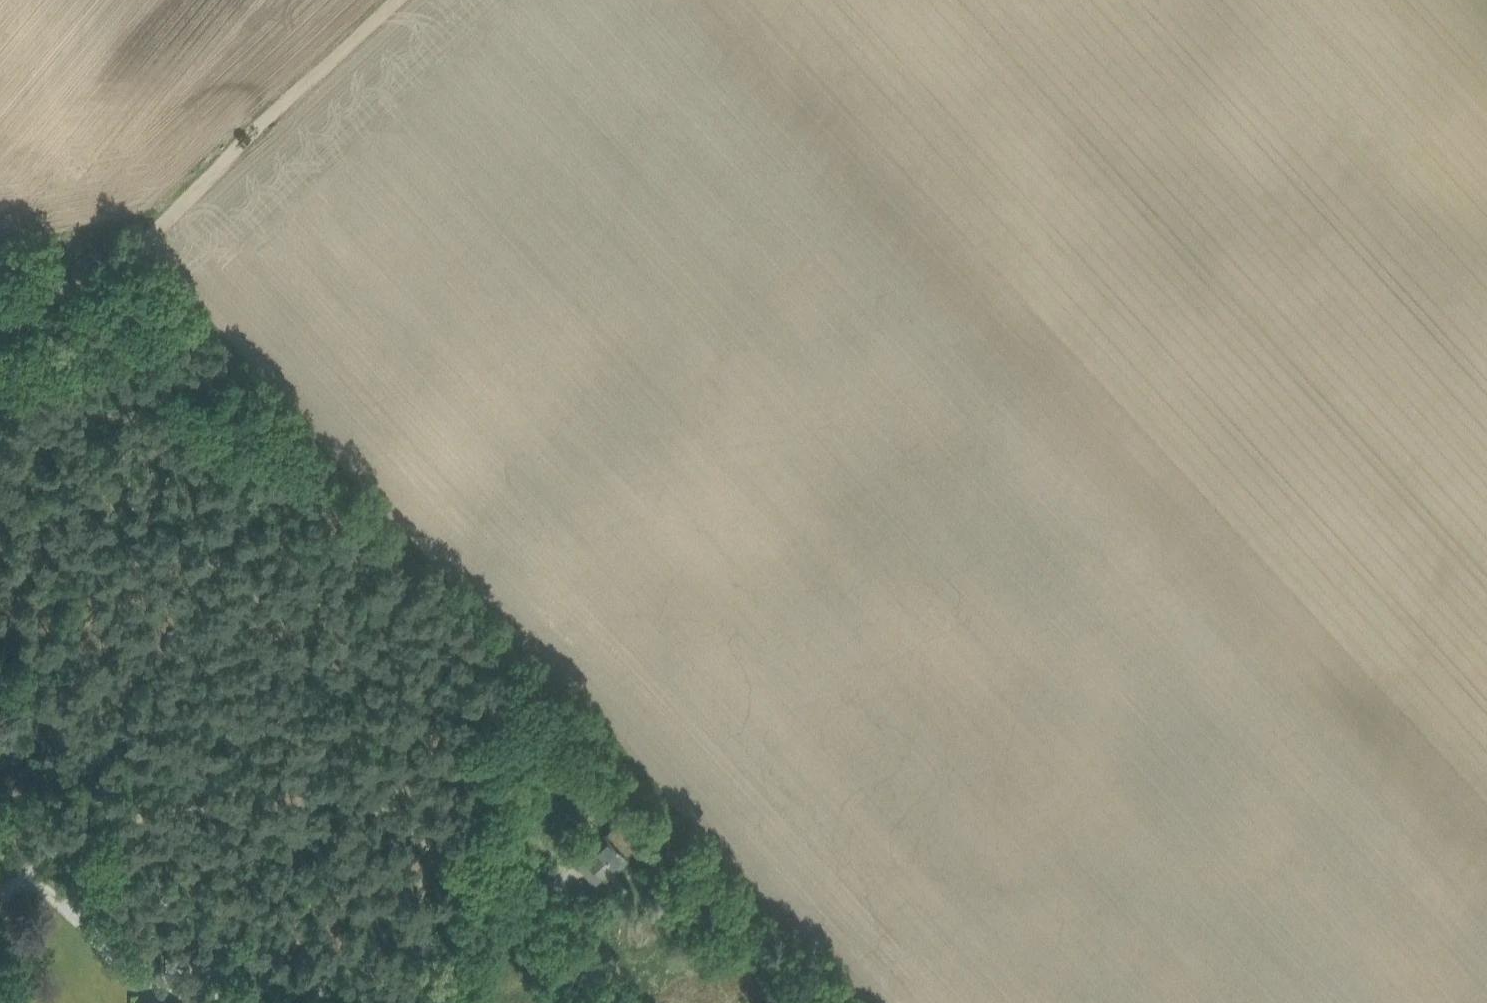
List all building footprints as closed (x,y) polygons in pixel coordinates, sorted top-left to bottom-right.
[(619,821),(583,854),(617,891),(639,870),(628,857),(641,844),(619,821)]
